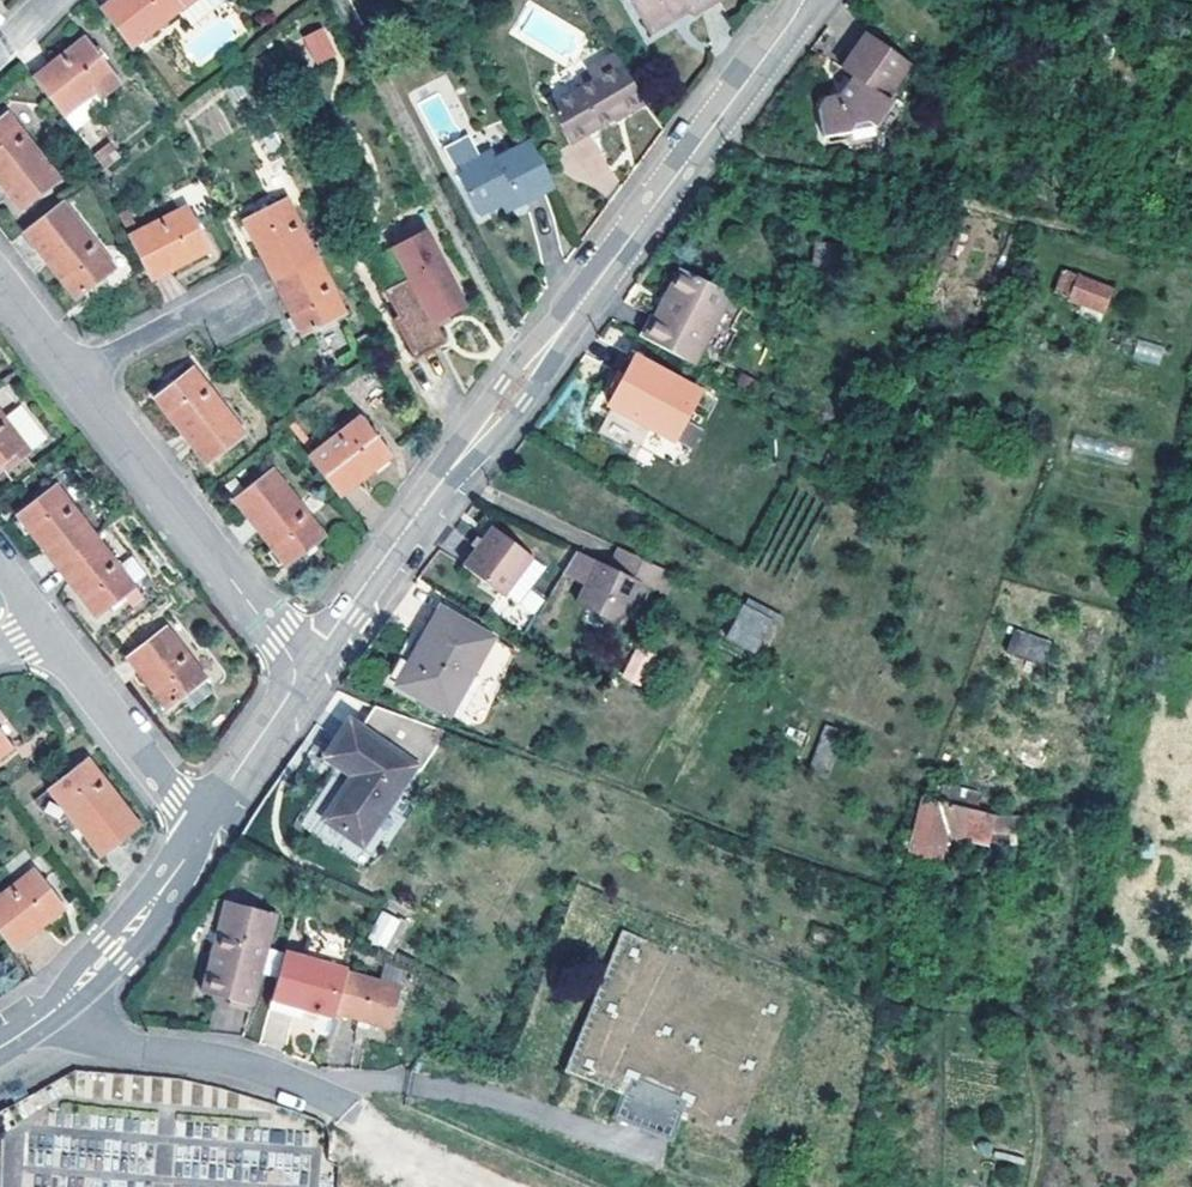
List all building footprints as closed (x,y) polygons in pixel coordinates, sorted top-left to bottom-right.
[(130,44),(179,9),(190,24),(214,7),(209,0),(109,0),(102,5),(130,44)] [(689,17),(717,0),(632,0),(651,32),(676,18),(673,14),(682,9),(684,13),(685,12),(689,17)] [(673,14),(676,18),(684,13),(682,9),(673,14)] [(303,34),(310,64),(335,58),(328,28),(303,34)] [(882,100),(876,96),(902,62),(860,30),(833,63),(844,72),(829,92),(814,94),(808,102),(812,130),(839,127),(843,121),(858,119),(864,123),(882,100)] [(87,35),(33,73),(62,114),(115,75),(87,35)] [(592,63),(598,74),(591,79),(548,104),(568,137),(618,109),(620,113),(643,100),(614,50),(592,63)] [(1050,69),(1030,59),(1024,71),(1044,81),(1050,69)] [(585,67),(591,79),(598,74),(592,63),(585,67)] [(19,208),(57,178),(7,112),(0,117),(0,184),(19,208)] [(512,192),(515,200),(552,181),(529,136),(497,153),(492,145),(476,153),(466,131),(441,143),(475,211),(501,198),(512,192)] [(103,169),(121,159),(112,142),(94,153),(103,169)] [(512,192),(501,198),(505,205),(515,200),(512,192)] [(241,220),(270,278),(315,255),(285,198),(241,220)] [(62,200),(23,232),(75,298),(113,267),(62,200)] [(183,206),(126,234),(149,279),(206,248),(183,206)] [(466,305),(426,227),(392,244),(408,276),(432,322),(466,305)] [(840,281),(853,250),(835,245),(822,274),(840,281)] [(270,278),(300,336),(345,315),(315,255),(270,278)] [(687,359),(727,288),(679,265),(652,313),(642,333),(687,359)] [(1103,309),(1111,287),(1062,268),(1053,290),(1103,309)] [(432,322),(408,276),(385,288),(398,313),(392,316),(414,357),(443,342),(432,322)] [(634,329),(642,333),(652,313),(646,309),(634,329)] [(1137,339),(1133,358),(1160,365),(1165,347),(1137,339)] [(634,351),(608,398),(673,434),(699,387),(634,351)] [(153,397),(204,464),(243,433),(192,366),(153,397)] [(2,461),(8,468),(27,452),(0,417),(0,463),(2,461)] [(359,417),(308,457),(338,495),(389,455),(359,417)] [(233,500),(284,565),(323,535),(272,469),(233,500)] [(55,564),(92,534),(52,484),(15,515),(55,564)] [(496,592),(520,548),(492,526),(462,566),(496,592)] [(92,534),(55,564),(94,615),(119,596),(132,585),(132,584),(92,534)] [(520,548),(496,592),(503,598),(533,557),(520,548)] [(662,567),(628,552),(619,571),(575,548),(564,572),(585,583),(576,603),(618,623),(639,582),(651,589),(662,567)] [(140,595),(132,585),(119,596),(127,605),(140,595)] [(726,634),(753,649),(770,618),(743,603),(742,604),(726,634)] [(403,681),(455,611),(442,604),(398,679),(403,681)] [(403,681),(449,708),(493,634),(455,611),(403,681)] [(211,689),(202,678),(205,675),(165,625),(126,655),(165,706),(181,694),(190,705),(211,689)] [(1042,662),(1050,641),(1013,627),(1006,648),(1042,662)] [(637,646),(620,675),(641,687),(658,658),(637,646)] [(355,766),(326,811),(361,834),(412,758),(349,716),(328,747),(355,766)] [(828,777),(846,732),(826,724),(808,769),(828,777)] [(11,745),(0,731),(0,753),(11,745)] [(297,792),(326,811),(355,766),(328,747),(297,792)] [(814,751),(804,747),(796,765),(806,769),(814,751)] [(85,758),(46,788),(62,809),(97,855),(136,825),(85,758)] [(937,801),(955,805),(959,790),(940,785),(937,801)] [(62,809),(46,788),(33,798),(50,819),(62,809)] [(937,801),(924,797),(919,821),(916,820),(911,840),(946,850),(947,843),(942,841),(945,829),(986,839),(992,813),(955,805),(937,801)] [(0,893),(0,935),(10,948),(63,907),(31,868),(0,893)] [(222,898),(216,924),(224,926),(230,900),(222,898)] [(263,945),(272,911),(230,900),(224,926),(216,924),(200,991),(249,1001),(257,969),(276,974),(281,950),(263,945)] [(379,910),(367,942),(386,949),(398,918),(379,910)] [(299,955),(281,950),(276,974),(269,1001),(267,1011),(298,1019),(301,1010),(332,1018),(333,1012),(344,972),(350,950),(303,938),(299,955)] [(593,998),(564,1071),(623,1094),(615,1115),(672,1137),(688,1096),(620,1070),(641,1015),(617,1006),(630,970),(634,972),(644,947),(625,939),(601,1001),(593,998)] [(344,972),(333,1012),(386,1025),(398,987),(344,972)] [(17,1125),(7,1108),(0,1112),(0,1135),(17,1125)]
